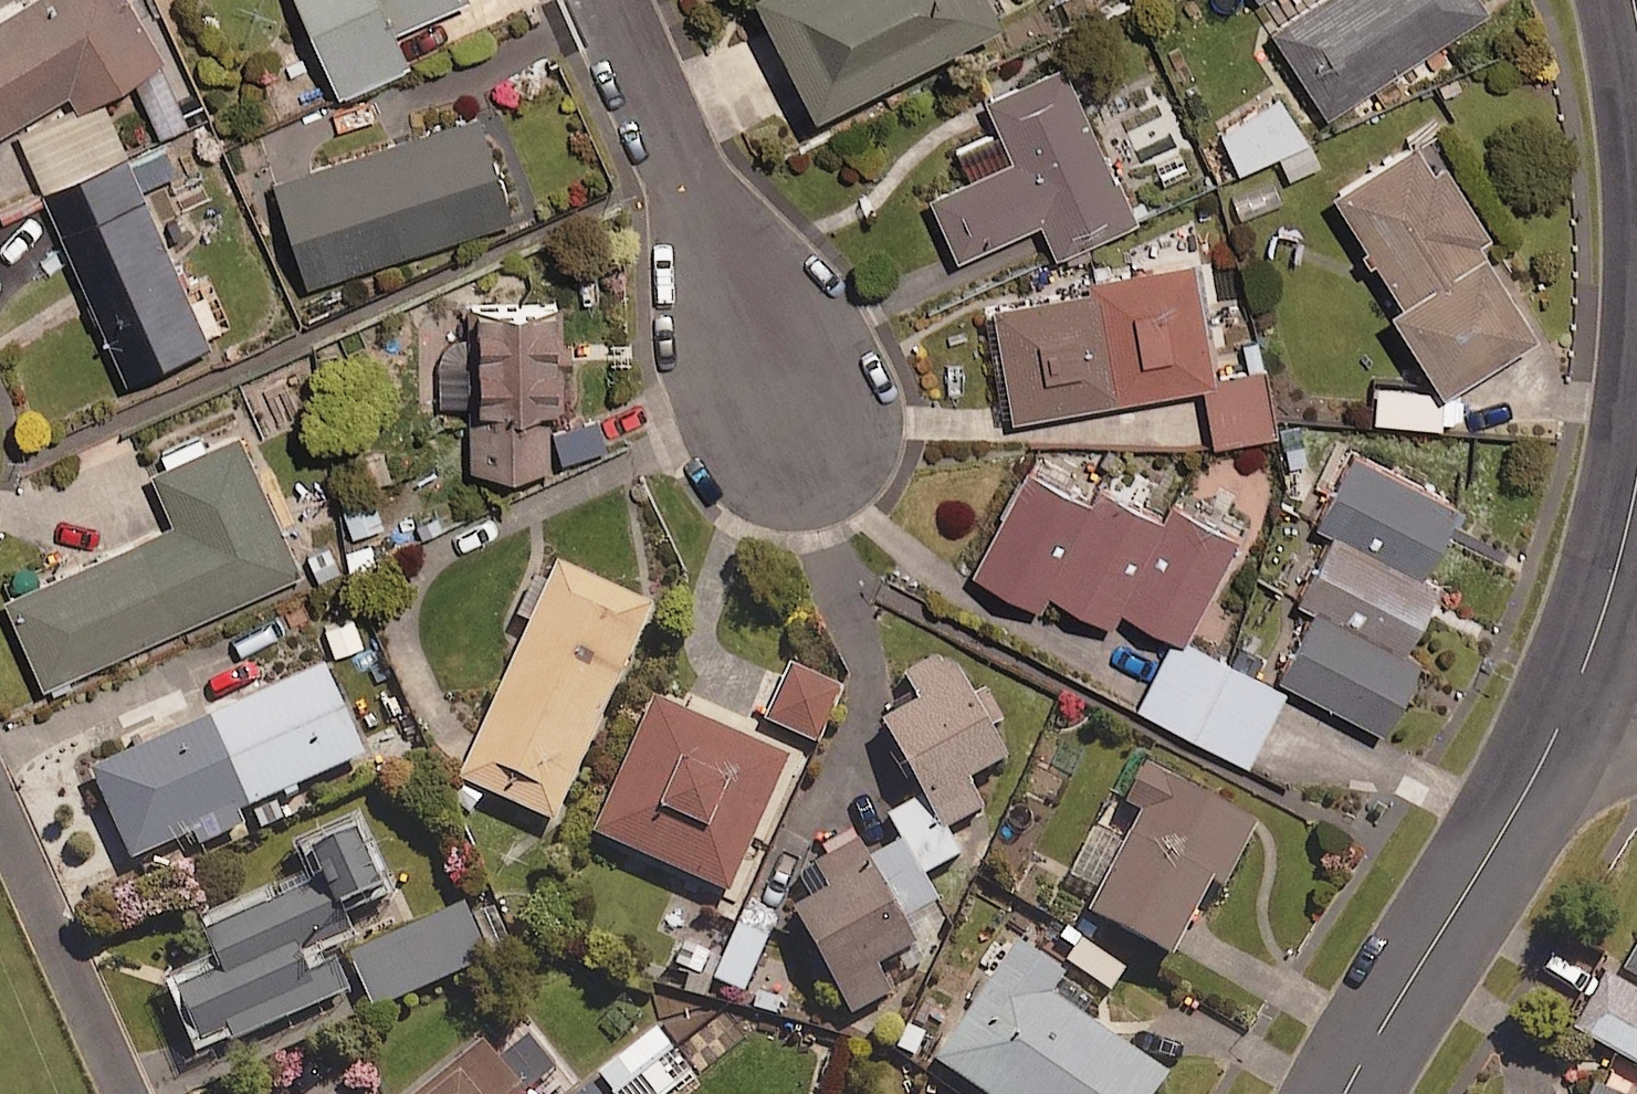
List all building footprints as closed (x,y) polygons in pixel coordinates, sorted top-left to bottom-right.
[(65,83),(73,97),(156,47),(128,0),(5,0),(0,3),(0,122),(65,83)] [(333,84),(402,56),(388,21),(438,0),(299,0),(333,84)] [(991,0),(758,0),(808,99),(994,6),(991,0)] [(1482,0),(1256,0),(1322,106),(1484,4),(1482,0)] [(983,87),(1000,125),(956,145),(967,169),(926,188),(954,249),(1036,212),(1052,246),(1129,211),(1057,53),(983,87)] [(188,114),(166,62),(133,76),(156,128),(188,114)] [(1218,137),(1200,146),(1215,176),(1300,133),(1279,91),(1212,125),(1218,137)] [(507,211),(473,106),(268,172),(301,276),(507,211)] [(1489,221),(1430,120),(1329,179),(1395,291),(1388,295),(1436,376),(1530,320),(1476,229),(1489,221)] [(205,334),(123,145),(39,182),(122,371),(205,334)] [(1270,177),(1228,194),(1240,223),(1283,205),(1270,177)] [(1208,367),(1189,252),(1086,269),(1088,282),(991,299),(1010,410),(1201,377),(1211,437),(1276,426),(1265,357),(1208,367)] [(545,288),(465,289),(466,335),(436,336),(437,396),(466,396),(467,459),(548,458),(545,288)] [(1439,382),(1374,378),(1372,413),(1438,416),(1439,382)] [(293,567),(233,426),(149,461),(172,515),(1,587),(38,675),(293,567)] [(1328,521),(1418,566),(1453,495),(1347,442),(1311,513),(1328,521)] [(1043,581),(1092,491),(1027,456),(970,562),(1034,597),(1043,581)] [(1092,491),(1043,581),(1106,615),(1114,598),(1161,511),(1099,478),(1092,491)] [(372,487),(337,501),(350,533),(385,519),(372,487)] [(1161,511),(1114,598),(1179,633),(1235,530),(1170,495),(1161,511)] [(1418,566),(1328,521),(1293,591),(1310,599),(1398,643),(1433,573),(1418,566)] [(446,803),(471,815),(482,791),(549,822),(649,603),(557,560),(547,581),(532,574),(514,614),(529,621),(446,803)] [(1398,643),(1310,599),(1275,670),(1379,721),(1414,651),(1398,643)] [(1282,687),(1172,631),(1136,703),(1245,759),(1282,687)] [(923,791),(942,826),(981,804),(964,774),(1003,753),(947,651),(906,673),(920,698),(883,719),(923,791)] [(321,659),(205,715),(246,801),(363,750),(321,659)] [(786,755),(652,696),(593,829),(727,889),(786,755)] [(246,801),(205,715),(150,740),(95,765),(132,848),(192,820),(200,837),(239,819),(232,805),(246,801)] [(1253,823),(1146,763),(1125,799),(1142,808),(1088,905),(1169,950),(1209,878),(1219,884),(1253,823)] [(942,826),(923,791),(887,811),(902,837),(865,858),(899,921),(937,900),(921,871),(957,852),(942,826)] [(346,824),(297,849),(311,877),(207,929),(223,962),(171,988),(197,1039),(228,1023),(236,1038),(346,983),(323,939),(388,906),(346,824)] [(899,921),(865,858),(855,840),(797,872),(814,903),(796,913),(818,952),(803,960),(816,984),(832,976),(851,1010),(889,988),(873,960),(910,940),(899,921)] [(482,955),(457,900),(350,949),(374,1004),(482,955)] [(767,931),(739,918),(712,975),(741,989),(767,931)] [(1040,953),(1015,936),(933,1055),(989,1093),(1147,1093),(1163,1071),(1077,1012),(1093,990),(1075,977),(1093,952),(1058,928),(1040,953)] [(1619,975),(1607,968),(1574,1026),(1636,1061),(1636,942),(1619,975)] [(656,1028),(598,1067),(616,1093),(658,1093),(687,1074),(656,1028)] [(482,1036),(413,1093),(531,1093),(482,1036)] [(1604,1066),(1590,1093),(1636,1093),(1636,1082),(1604,1066)]
